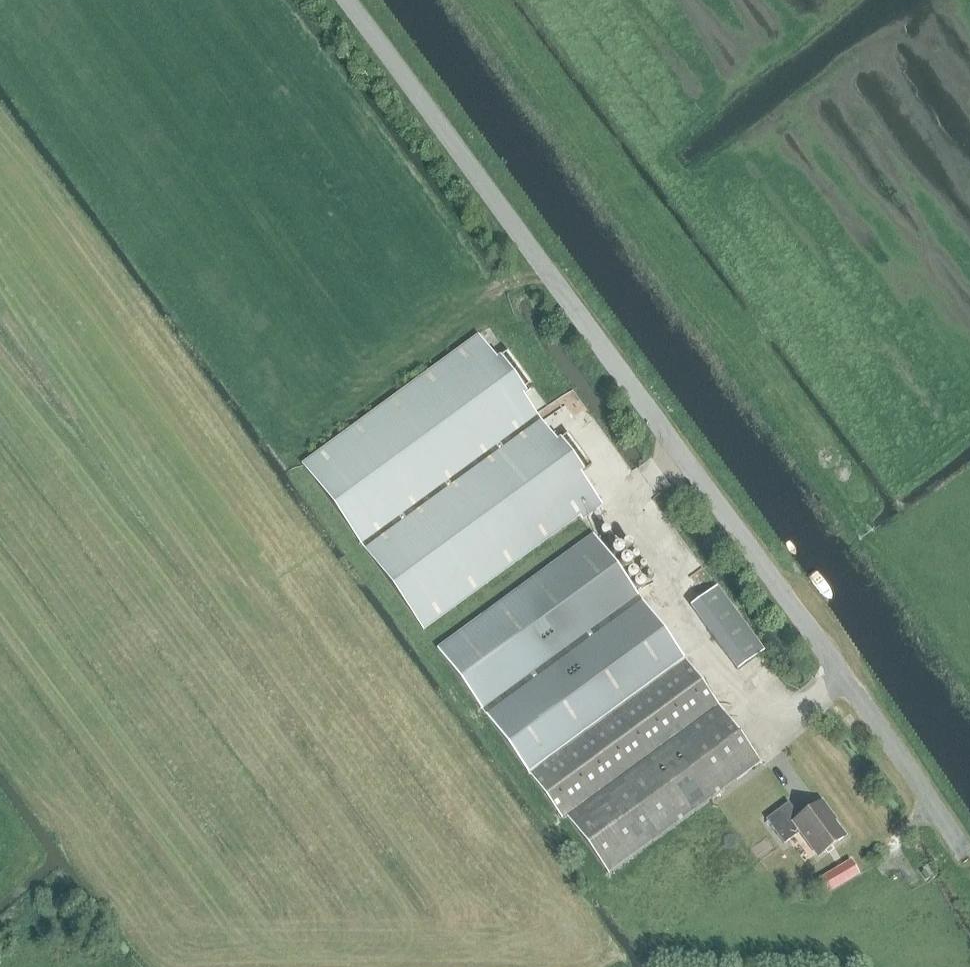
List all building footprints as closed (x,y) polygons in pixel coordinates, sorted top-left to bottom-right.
[(423,630),(579,515),(582,519),(601,505),(579,474),(590,466),(567,434),(555,443),(521,396),(533,388),(507,352),(495,361),(477,336),(302,465),(423,630)] [(436,648),(560,819),(564,816),(606,873),(760,763),(593,535),(436,648)] [(737,670),(762,650),(715,587),(689,606),(737,670)] [(843,837),(827,816),(829,815),(820,802),(798,818),(788,804),(766,820),(784,844),(799,833),(817,857),(843,837)] [(945,843),(952,838),(939,821),(932,825),(945,843)] [(849,861),(832,871),(841,886),(858,876),(849,861)]
